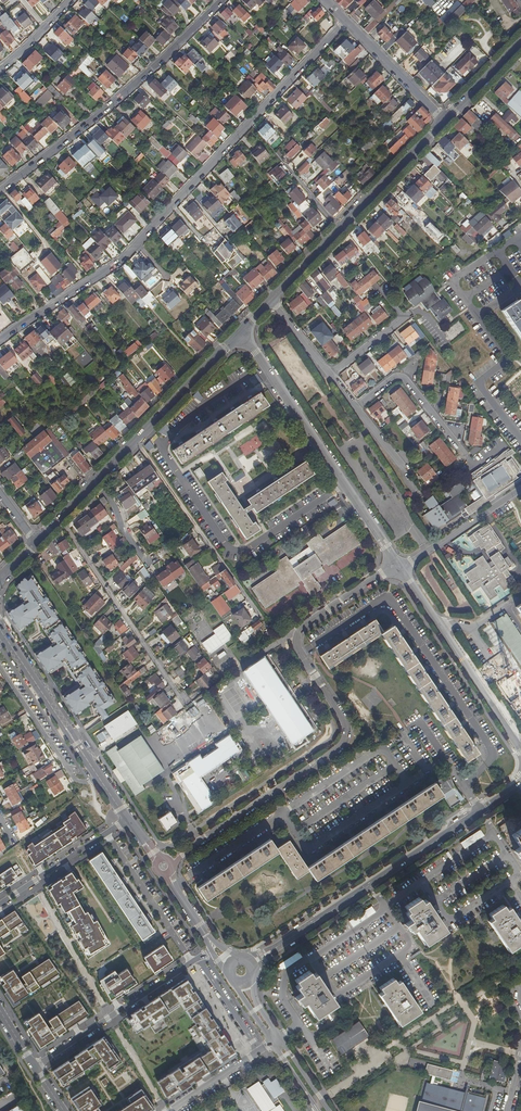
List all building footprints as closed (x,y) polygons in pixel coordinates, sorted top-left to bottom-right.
[(160,9),(169,0),(163,0),(157,6),(160,9)] [(160,9),(169,17),(171,19),(174,16),(173,15),(179,9),(178,8),(180,5),(176,1),(175,0),(169,0),(160,9)] [(187,0),(177,0),(176,1),(180,5),(185,10),(191,4),(187,0)] [(250,9),(256,3),(257,4),(260,7),(266,1),(265,0),(243,0),(242,1),(250,9)] [(299,12),(310,0),(296,0),(291,5),(299,12)] [(340,6),(341,5),(345,8),(352,1),(351,0),(335,0),(340,6)] [(401,1),(401,0),(394,0),(384,9),(385,10),(375,21),(374,20),(364,30),(368,34),(401,1)] [(437,16),(442,21),(443,22),(445,24),(448,28),(462,15),(466,10),(462,6),(456,0),(453,0),(437,16)] [(462,6),(466,10),(470,6),(474,2),(476,0),(467,0),(467,1),(466,2),(462,6)] [(513,0),(500,0),(509,14),(513,12),(516,17),(520,14),(520,12),(513,0)] [(374,1),(365,9),(375,19),(384,11),(374,1)] [(250,16),(247,12),(246,13),(239,6),(233,12),(240,19),(243,17),(246,20),(250,16)] [(97,17),(87,8),(84,10),(83,10),(79,14),(90,24),(97,17)] [(307,14),(310,17),(315,11),(312,8),(307,14)] [(308,19),(310,21),(313,18),(312,17),(313,16),(318,21),(324,14),(318,8),(315,11),(310,17),(308,19)] [(349,15),(355,21),(362,15),(355,8),(349,15)] [(227,9),(221,15),(226,21),(233,15),(227,9)] [(281,16),(284,20),(290,14),(285,9),(280,15),(281,16)] [(7,14),(6,13),(3,16),(0,12),(0,21),(2,24),(7,30),(8,31),(11,29),(16,35),(21,31),(7,14)] [(25,14),(17,20),(25,29),(33,23),(25,14)] [(443,22),(442,21),(437,16),(436,15),(433,19),(439,26),(443,22)] [(70,22),(65,26),(63,29),(71,36),(83,23),(75,16),(70,22)] [(160,25),(170,35),(178,26),(171,19),(169,17),(160,25)] [(219,21),(212,29),(218,35),(223,39),(228,34),(223,30),(225,28),(225,27),(220,22),(219,21)] [(74,39),(71,36),(63,29),(61,27),(55,33),(66,45),(69,45),(74,39)] [(386,42),(381,47),(386,52),(396,42),(402,36),(405,33),(408,31),(404,27),(400,31),(401,32),(395,38),(384,27),(378,34),(386,42)] [(8,31),(5,33),(4,32),(0,36),(8,46),(13,42),(12,41),(14,39),(8,31)] [(146,31),(138,40),(139,41),(147,48),(155,39),(146,31)] [(165,31),(156,40),(162,46),(171,37),(165,31)] [(406,52),(415,43),(405,33),(402,36),(396,42),(406,52)] [(208,34),(199,42),(209,52),(217,43),(208,34)] [(283,50),(280,46),(279,46),(271,38),(268,41),(277,50),(276,52),(278,54),(279,52),(280,53),(283,50)] [(298,39),(289,48),(293,52),(294,51),(298,55),(305,46),(298,39)] [(335,51),(343,60),(354,49),(357,45),(355,43),(351,46),(346,40),(335,51)] [(139,56),(140,57),(147,49),(147,48),(139,41),(136,45),(135,44),(131,48),(139,56)] [(40,49),(53,63),(62,54),(51,43),(46,47),(45,46),(40,49)] [(415,43),(406,52),(409,55),(413,51),(418,46),(415,43)] [(227,48),(231,52),(237,57),(237,58),(240,54),(230,44),(227,48)] [(363,48),(360,45),(347,57),(348,58),(346,60),(349,64),(352,62),(353,63),(355,60),(354,59),(361,52),(360,51),(363,48)] [(130,48),(123,56),(132,64),(132,63),(134,65),(137,62),(135,60),(139,56),(131,48),(130,48)] [(280,53),(276,57),(283,64),(284,65),(287,68),(290,64),(289,64),(293,59),(283,50),(280,53)] [(420,50),(413,57),(421,65),(428,58),(420,50)] [(200,64),(204,60),(195,51),(188,59),(193,64),(202,74),(207,69),(204,66),(202,67),(200,64)] [(36,52),(23,65),(30,71),(43,58),(36,52)] [(81,62),(77,66),(77,67),(79,67),(83,63),(85,61),(90,55),(88,52),(80,60),(81,62)] [(237,57),(231,52),(227,55),(230,58),(228,60),(231,64),(237,57)] [(119,77),(132,64),(123,56),(121,54),(118,56),(108,66),(119,77)] [(468,54),(454,69),(461,76),(468,69),(470,71),(477,63),(468,54)] [(180,59),(174,64),(185,75),(188,72),(186,70),(193,64),(188,59),(184,56),(181,59),(180,59)] [(275,56),(265,67),(273,75),(276,72),(281,68),(280,68),(283,64),(275,56)] [(325,66),(330,72),(338,65),(332,59),(325,66)] [(520,64),(518,61),(511,68),(514,70),(520,64)] [(350,68),(353,71),(357,68),(359,65),(356,62),(350,68)] [(429,62),(418,73),(431,87),(432,86),(442,76),(429,62)] [(79,67),(82,70),(88,77),(92,72),(86,66),(83,63),(79,67)] [(77,67),(69,75),(71,77),(76,73),(77,75),(82,70),(79,67),(77,67)] [(255,68),(252,71),(258,77),(261,74),(255,68)] [(353,71),(347,77),(356,87),(366,77),(357,68),(353,71)] [(306,80),(314,88),(325,77),(318,69),(312,74),(306,80)] [(108,88),(116,80),(107,70),(98,79),(108,88)] [(22,71),(13,80),(20,87),(24,91),(30,85),(34,82),(35,83),(39,80),(33,75),(30,78),(25,73),(24,74),(22,71)] [(53,82),(58,87),(68,76),(69,75),(64,71),(53,82)] [(377,72),(369,81),(376,87),(383,79),(377,72)] [(442,76),(432,86),(437,91),(437,93),(446,93),(446,91),(453,85),(444,74),(442,76)] [(68,76),(58,87),(57,87),(65,94),(75,83),(68,76)] [(166,91),(154,80),(148,86),(160,97),(166,91)] [(257,90),(248,80),(237,92),(247,101),(257,90)] [(268,89),(272,92),(272,91),(275,88),(269,82),(265,86),(263,83),(259,87),(265,92),(268,89)] [(104,92),(94,83),(89,88),(92,90),(89,93),(96,100),(99,97),(101,99),(103,97),(101,95),(104,92)] [(505,83),(495,94),(500,98),(503,101),(505,99),(508,96),(513,91),(505,83)] [(60,95),(50,85),(49,86),(47,88),(57,98),(60,95)] [(454,85),(453,85),(446,91),(446,93),(454,85)] [(308,94),(309,93),(302,86),(298,90),(305,96),(308,94)] [(382,86),(370,98),(377,105),(381,101),(384,104),(391,97),(392,96),(382,86)] [(15,97),(5,87),(0,92),(0,101),(5,106),(15,97)] [(27,103),(31,99),(24,91),(20,87),(16,91),(27,103)] [(320,96),(313,89),(310,92),(314,96),(319,101),(321,103),(323,101),(323,100),(320,96)] [(305,96),(298,90),(288,101),(296,109),(311,94),(309,93),(308,94),(305,96)] [(520,119),(520,92),(520,90),(509,101),(506,105),(520,119)] [(61,94),(60,95),(57,98),(61,103),(65,99),(61,94)] [(141,94),(134,101),(143,109),(150,102),(141,94)] [(235,95),(224,107),(235,117),(242,110),(244,112),(248,107),(235,95)] [(48,103),(41,97),(36,103),(37,105),(42,109),(48,103)] [(384,104),(381,106),(385,111),(388,108),(392,111),(399,105),(391,97),(384,104)] [(409,100),(384,124),(386,126),(387,125),(389,127),(403,114),(403,115),(414,105),(409,100)] [(332,111),(323,101),(321,103),(322,105),(330,113),(332,111)] [(342,101),(336,107),(339,110),(345,104),(342,101)] [(279,113),(278,113),(275,116),(280,121),(282,119),(289,112),(284,107),(280,111),(281,111),(279,113)] [(421,120),(426,125),(430,120),(430,116),(427,112),(422,107),(418,111),(421,115),(419,116),(422,118),(421,120)] [(222,109),(214,118),(221,126),(224,124),(227,120),(228,121),(231,118),(222,109)] [(130,119),(132,121),(140,112),(138,110),(130,119)] [(242,110),(235,117),(237,119),(244,112),(242,110)] [(470,110),(464,116),(468,120),(472,124),(481,135),(488,128),(485,125),(470,110)] [(62,111),(53,120),(58,126),(62,130),(72,121),(62,111)] [(509,111),(502,119),(508,124),(512,120),(512,121),(516,117),(509,111)] [(150,121),(140,112),(132,121),(142,130),(150,121)] [(293,117),(289,112),(282,119),(280,121),(281,123),(283,121),(286,124),(293,117)] [(407,122),(412,117),(409,114),(400,124),(402,126),(407,122)] [(502,119),(496,114),(486,124),(485,125),(488,128),(494,134),(500,128),(511,138),(516,133),(512,129),(508,125),(508,124),(502,119)] [(197,124),(199,122),(193,115),(190,118),(197,124)] [(416,132),(418,133),(420,131),(425,126),(420,121),(414,115),(412,117),(407,122),(410,125),(416,132)] [(125,138),(134,128),(123,117),(116,123),(118,125),(115,128),(124,137),(125,138)] [(58,126),(53,120),(50,118),(42,125),(44,127),(49,132),(51,134),(58,126)] [(326,118),(318,126),(322,130),(330,122),(326,118)] [(461,119),(453,127),(460,133),(463,136),(465,134),(471,128),(461,119)] [(33,130),(30,133),(31,134),(32,135),(34,137),(38,142),(49,132),(44,127),(42,125),(40,123),(37,126),(40,130),(36,133),(33,130)] [(174,125),(168,131),(173,136),(179,130),(174,125)] [(210,132),(217,138),(221,134),(218,131),(220,129),(216,125),(210,132)] [(391,152),(395,156),(418,133),(416,132),(410,125),(402,132),(405,134),(388,151),(389,153),(391,152)] [(105,133),(106,135),(110,131),(110,132),(115,128),(113,126),(109,130),(108,130),(105,133)] [(25,132),(18,138),(20,140),(29,132),(25,128),(24,127),(24,128),(23,130),(25,132)] [(116,145),(124,137),(115,128),(110,132),(110,131),(106,135),(116,145)] [(210,132),(202,140),(207,145),(210,147),(218,139),(217,138),(210,132)] [(376,132),(369,140),(371,142),(378,135),(376,132)] [(459,150),(467,142),(468,141),(463,136),(460,133),(451,142),(459,150)] [(28,143),(26,140),(23,143),(30,151),(39,143),(38,142),(34,137),(32,135),(29,138),(31,140),(30,141),(28,143)] [(392,135),(384,144),(385,146),(388,144),(387,143),(394,137),(392,135)] [(185,149),(197,160),(200,156),(198,154),(207,145),(202,140),(198,136),(185,149)] [(124,137),(116,145),(118,146),(125,138),(124,137)] [(151,137),(148,141),(152,145),(158,151),(162,147),(151,137)] [(443,149),(447,154),(454,147),(444,137),(438,143),(444,148),(443,149)] [(368,140),(361,147),(363,149),(366,151),(372,145),(368,140)] [(289,152),(297,145),(293,141),(286,148),(289,152)] [(298,143),(297,145),(290,152),(289,152),(287,155),(290,159),(301,149),(298,146),(300,145),(298,143)] [(252,155),(257,161),(258,161),(268,153),(261,145),(258,148),(259,150),(252,155)] [(110,146),(98,157),(103,161),(106,158),(109,160),(117,152),(110,146)] [(168,161),(175,167),(183,158),(186,161),(189,157),(179,147),(178,148),(175,146),(173,149),(175,151),(166,159),(167,159),(168,161)] [(302,153),(308,159),(316,152),(310,146),(302,153)] [(12,149),(4,156),(12,165),(21,158),(12,149)] [(97,159),(90,151),(81,160),(88,167),(97,159)] [(233,159),(229,162),(235,168),(239,164),(241,167),(247,161),(238,151),(234,154),(235,155),(232,158),(233,159)] [(429,152),(425,156),(434,165),(439,169),(442,165),(438,161),(429,152)] [(520,164),(520,152),(513,159),(518,166),(520,164)] [(271,157),(268,153),(258,161),(257,161),(260,165),(271,157)] [(332,164),(333,163),(323,153),(315,162),(324,172),(332,164)] [(144,156),(141,154),(135,160),(134,162),(136,164),(144,156)] [(451,182),(439,169),(434,165),(425,156),(422,160),(428,165),(431,168),(424,175),(438,189),(446,181),(448,183),(450,184),(451,182)] [(68,158),(59,167),(61,169),(57,173),(62,178),(75,166),(68,158)] [(297,166),(300,163),(295,158),(292,162),(297,166)] [(161,173),(167,179),(177,169),(175,167),(168,161),(166,164),(164,162),(163,161),(156,168),(161,173)] [(306,163),(298,171),(302,175),(305,172),(306,174),(309,172),(307,170),(310,167),(306,163)] [(324,172),(315,181),(319,185),(324,191),(332,184),(325,177),(335,168),(332,164),(324,172)] [(277,167),(273,170),(275,172),(273,174),(278,180),(284,175),(281,172),(280,172),(278,169),(279,168),(277,167)] [(486,178),(491,183),(500,173),(496,168),(486,178)] [(365,174),(364,173),(357,179),(363,185),(374,173),(370,169),(365,174)] [(228,170),(220,176),(225,183),(233,177),(228,170)] [(169,181),(167,179),(161,173),(158,176),(153,181),(162,188),(169,181)] [(42,181),(41,180),(36,185),(45,194),(57,183),(48,174),(44,178),(45,179),(42,181)] [(338,186),(347,181),(343,174),(334,179),(338,186)] [(432,187),(432,186),(423,177),(415,185),(430,199),(436,192),(432,187)] [(153,181),(152,180),(143,190),(153,200),(156,196),(162,189),(162,188),(153,181)] [(500,191),(506,198),(508,200),(509,200),(512,203),(520,196),(520,192),(513,181),(500,191)] [(209,190),(213,195),(221,204),(227,199),(226,199),(230,195),(221,184),(218,187),(215,189),(213,187),(209,190)] [(31,206),(39,199),(29,186),(21,193),(25,198),(31,206)] [(413,186),(405,194),(411,199),(423,211),(424,209),(420,205),(417,202),(423,195),(413,186)] [(102,187),(90,198),(102,211),(117,197),(108,187),(104,190),(102,187)] [(352,195),(356,192),(351,187),(347,190),(352,195)] [(306,201),(306,200),(296,189),(292,192),(290,189),(286,192),(288,195),(289,195),(299,206),(306,201)] [(337,202),(338,202),(335,199),(333,197),(335,196),(329,190),(323,195),(326,198),(324,200),(328,204),(324,208),(328,211),(333,216),(342,207),(337,202)] [(234,191),(230,194),(237,202),(241,199),(234,191)] [(9,196),(15,203),(19,200),(20,202),(21,201),(30,211),(33,208),(31,206),(25,198),(22,201),(20,199),(21,199),(15,192),(9,196)] [(333,197),(335,199),(336,198),(343,205),(351,197),(347,193),(343,197),(338,192),(333,197)] [(140,194),(129,204),(138,214),(149,203),(140,194)] [(221,204),(213,195),(202,205),(210,213),(221,204)] [(49,199),(44,204),(47,208),(49,211),(59,222),(62,225),(68,220),(49,199)] [(407,215),(391,199),(389,202),(388,202),(385,206),(395,215),(396,215),(398,213),(398,212),(396,210),(397,209),(403,214),(405,217),(407,215)] [(4,222),(12,231),(15,229),(20,225),(24,221),(6,200),(0,206),(0,216),(7,210),(12,215),(4,222)] [(301,215),(312,228),(322,220),(312,208),(310,209),(307,206),(309,204),(306,201),(299,206),(296,209),(301,215)] [(184,209),(185,210),(194,203),(193,202),(184,209)] [(507,208),(504,204),(502,202),(493,209),(488,214),(491,217),(496,223),(501,219),(498,215),(507,208)] [(185,210),(194,222),(203,214),(194,203),(185,210)] [(301,215),(296,209),(295,207),(292,209),(291,209),(298,218),(301,215)] [(396,215),(395,215),(392,218),(398,224),(402,228),(411,219),(407,215),(405,217),(403,214),(397,209),(396,210),(398,212),(398,213),(396,215)] [(81,210),(71,217),(74,220),(83,212),(81,210)] [(463,231),(466,234),(473,227),(485,216),(486,216),(482,212),(474,220),(473,218),(469,223),(470,224),(463,231)] [(128,213),(115,225),(123,233),(135,221),(128,213)] [(384,214),(376,222),(384,230),(391,236),(397,243),(399,241),(392,235),(386,229),(392,222),(384,214)] [(233,215),(225,222),(228,225),(227,226),(230,229),(233,233),(242,225),(233,215)] [(479,234),(480,236),(492,225),(485,217),(474,228),(473,227),(466,234),(474,242),(480,248),(482,246),(474,238),(479,234)] [(178,237),(182,233),(187,228),(180,220),(170,229),(178,237)] [(300,220),(297,223),(302,229),(311,240),(313,242),(316,238),(303,223),(300,220)] [(243,228),(246,231),(249,228),(254,224),(252,221),(243,228)] [(58,229),(50,235),(53,238),(55,236),(56,236),(60,233),(65,229),(62,225),(59,222),(55,226),(58,229)] [(384,230),(376,222),(374,225),(369,230),(368,231),(374,237),(375,236),(377,238),(384,230)] [(402,228),(398,224),(395,227),(399,231),(404,236),(407,233),(402,228)] [(0,230),(0,231),(7,240),(14,234),(6,225),(0,230)] [(494,227),(492,225),(480,236),(481,237),(494,227)] [(284,226),(282,227),(284,229),(291,238),(294,242),(296,239),(301,244),(305,241),(306,243),(311,240),(302,229),(294,236),(291,233),(292,232),(287,226),(285,228),(284,226)] [(104,234),(111,242),(113,244),(121,236),(112,227),(104,234)] [(160,238),(168,246),(178,237),(170,229),(160,238)] [(279,232),(286,241),(288,239),(291,238),(284,229),(279,232)] [(95,243),(102,250),(111,242),(104,234),(100,230),(91,238),(95,243)] [(505,239),(511,234),(508,230),(501,235),(505,239)] [(371,249),(375,245),(374,243),(371,239),(370,240),(364,232),(357,237),(361,243),(360,244),(362,246),(363,245),(367,249),(370,248),(371,249)] [(474,242),(466,234),(462,238),(471,246),(474,242)] [(83,247),(87,251),(95,243),(91,239),(83,247)] [(280,246),(287,255),(294,249),(299,255),(302,252),(297,246),(296,248),(288,239),(286,241),(287,241),(280,246)] [(66,251),(68,253),(80,243),(77,241),(66,251)] [(88,253),(96,261),(100,257),(99,255),(103,251),(102,250),(95,243),(87,251),(88,253)] [(454,243),(451,246),(457,253),(460,250),(454,243)] [(229,246),(241,260),(244,258),(232,244),(229,246)] [(10,257),(11,258),(18,252),(14,248),(12,245),(9,247),(14,253),(10,257)] [(352,245),(343,252),(349,259),(358,252),(352,245)] [(18,252),(11,258),(8,260),(11,265),(15,269),(25,262),(27,264),(31,260),(30,258),(31,257),(23,248),(18,252)] [(277,250),(274,253),(271,255),(268,258),(275,266),(284,259),(277,250)] [(50,252),(45,257),(45,258),(40,263),(46,270),(57,260),(50,252)] [(349,259),(343,252),(334,259),(340,266),(349,259)] [(135,266),(131,270),(137,277),(140,281),(151,272),(153,273),(156,270),(150,262),(146,265),(142,260),(138,264),(138,265),(136,267),(135,266)] [(87,265),(85,261),(81,264),(87,272),(93,266),(92,266),(94,265),(91,262),(87,265)] [(60,276),(59,274),(56,276),(51,281),(53,283),(54,286),(56,287),(66,279),(70,283),(76,278),(74,275),(78,272),(70,263),(68,265),(68,267),(67,267),(68,269),(62,274),(63,274),(60,276)] [(133,280),(137,277),(131,270),(125,264),(122,267),(126,272),(133,280)] [(260,264),(255,269),(264,280),(265,281),(267,280),(268,281),(272,277),(263,268),(261,265),(260,264)] [(276,273),(268,264),(263,268),(272,277),(276,273)] [(8,268),(16,277),(19,274),(15,269),(11,265),(8,268)] [(330,265),(322,273),(330,282),(335,278),(344,289),(348,285),(344,279),(340,274),(339,273),(338,272),(336,273),(330,265)] [(8,268),(5,270),(4,269),(1,272),(2,273),(0,275),(0,277),(2,279),(5,283),(6,283),(8,287),(10,285),(15,291),(22,285),(16,277),(8,268)] [(238,273),(234,269),(230,272),(225,277),(227,280),(233,275),(234,276),(238,273)] [(264,280),(255,269),(249,275),(243,280),(252,290),(256,287),(255,286),(259,283),(260,284),(264,280)] [(315,284),(316,283),(318,281),(323,286),(326,291),(327,290),(330,293),(333,290),(316,270),(310,277),(315,284)] [(342,270),(339,273),(340,274),(344,279),(347,276),(342,270)] [(373,272),(365,279),(371,286),(375,291),(379,288),(375,283),(379,279),(373,272)] [(41,287),(45,284),(37,274),(29,281),(38,292),(42,289),(41,287)] [(183,283),(179,287),(187,295),(198,285),(191,277),(190,277),(189,276),(185,280),(186,281),(183,283)] [(421,302),(425,298),(435,291),(431,283),(424,277),(417,283),(414,280),(409,284),(412,287),(404,293),(408,301),(415,307),(421,302)] [(52,294),(55,297),(64,291),(62,289),(70,284),(66,279),(56,287),(57,289),(52,294)] [(365,279),(352,289),(355,293),(357,295),(358,296),(371,286),(365,279)] [(256,287),(252,290),(253,292),(265,281),(264,280),(260,284),(259,283),(255,286),(256,287)] [(117,289),(131,305),(139,297),(135,292),(131,288),(126,281),(117,289)] [(0,283),(0,302),(2,305),(6,302),(10,299),(14,296),(2,282),(0,283)] [(304,282),(299,287),(304,294),(307,298),(313,293),(304,282)] [(47,288),(52,294),(57,289),(56,287),(54,286),(53,287),(51,285),(47,288)] [(147,306),(155,298),(149,292),(147,294),(144,290),(144,289),(141,286),(135,292),(139,297),(141,300),(142,300),(144,303),(147,306)] [(111,287),(104,294),(112,304),(120,297),(111,287)] [(236,295),(244,305),(245,306),(247,304),(248,304),(254,298),(253,297),(251,295),(252,294),(246,287),(236,295)] [(180,300),(173,292),(162,301),(170,309),(180,300)] [(94,293),(83,303),(89,310),(93,307),(97,311),(103,306),(100,302),(100,301),(94,293)] [(325,293),(320,297),(327,305),(332,301),(325,293)] [(307,298),(304,294),(290,304),(297,315),(312,303),(307,298)] [(358,296),(357,295),(351,300),(355,305),(359,302),(361,300),(358,296)] [(327,305),(320,297),(319,296),(315,299),(323,308),(327,305)] [(425,298),(421,302),(428,311),(430,310),(430,309),(432,307),(425,298)] [(430,309),(430,310),(440,323),(446,318),(445,316),(453,310),(444,298),(432,307),(430,309)] [(10,299),(6,302),(11,308),(15,306),(10,299)] [(517,301),(501,311),(520,341),(520,307),(517,301)] [(359,302),(355,305),(361,312),(365,309),(363,307),(360,304),(359,302)] [(83,316),(89,311),(83,303),(76,309),(83,316)] [(83,316),(76,309),(73,305),(68,309),(78,321),(83,317),(83,316)] [(373,315),(371,317),(377,325),(387,317),(379,306),(371,313),(373,315)] [(207,310),(204,312),(219,328),(231,316),(224,309),(222,311),(215,318),(209,311),(209,312),(207,310)] [(62,323),(65,327),(69,324),(68,323),(71,319),(63,310),(59,313),(60,314),(57,317),(62,323)] [(320,313),(316,316),(321,323),(325,319),(320,313)] [(363,314),(353,322),(361,332),(371,324),(363,314)] [(206,319),(196,328),(201,334),(205,338),(209,334),(208,332),(214,327),(206,319)] [(361,332),(353,322),(343,330),(351,340),(361,332)] [(424,335),(415,322),(400,334),(408,344),(418,336),(420,338),(424,335)] [(67,339),(72,335),(65,327),(62,323),(57,327),(67,339)] [(96,331),(90,324),(86,328),(91,335),(96,331)] [(43,325),(35,331),(47,346),(55,339),(50,334),(48,332),(43,325)] [(56,341),(60,346),(67,339),(57,327),(50,334),(55,339),(56,341)] [(314,336),(322,346),(330,340),(322,330),(314,336)] [(33,331),(25,338),(32,346),(40,339),(33,331)] [(186,340),(194,332),(193,331),(184,339),(186,340)] [(198,353),(206,345),(203,341),(198,337),(194,332),(186,340),(198,353)] [(155,333),(149,338),(151,341),(158,336),(155,333)] [(338,334),(334,337),(339,343),(344,340),(338,334)] [(32,346),(25,338),(23,340),(25,342),(29,348),(32,346)] [(55,339),(47,346),(48,348),(56,341),(55,339)] [(338,351),(330,340),(322,346),(330,357),(338,351)] [(124,353),(128,358),(142,346),(138,341),(124,353)] [(25,342),(21,345),(14,350),(22,360),(33,352),(29,348),(25,342)] [(147,350),(153,345),(150,342),(145,347),(147,350)] [(407,345),(405,346),(406,348),(412,356),(414,356),(414,355),(407,345)] [(398,346),(388,354),(395,364),(406,356),(408,359),(412,356),(406,348),(402,351),(398,346)] [(426,358),(424,371),(434,372),(436,357),(431,350),(429,351),(427,358),(426,358)] [(75,359),(83,369),(93,360),(85,351),(75,359)] [(5,371),(17,360),(10,352),(0,360),(0,365),(5,371)] [(33,352),(22,360),(23,362),(30,357),(33,360),(37,357),(33,352)] [(395,364),(388,354),(377,363),(385,372),(395,364)] [(372,356),(368,359),(373,366),(377,363),(372,356)] [(373,366),(368,359),(358,368),(364,375),(374,367),(373,366)] [(5,371),(0,365),(0,374),(5,380),(9,376),(5,371)] [(166,366),(157,373),(165,383),(174,375),(166,366)] [(434,372),(424,371),(421,384),(431,386),(434,372)] [(36,386),(42,381),(36,372),(30,377),(36,386)] [(362,381),(355,373),(352,376),(357,382),(351,387),(357,395),(367,387),(362,381)] [(68,377),(60,383),(63,387),(71,381),(68,377)] [(135,397),(139,394),(126,378),(122,381),(135,397)] [(364,378),(362,381),(367,387),(370,385),(364,378)] [(154,379),(147,385),(156,395),(162,390),(158,385),(158,384),(154,379)] [(106,380),(95,389),(97,391),(100,389),(101,390),(106,386),(104,385),(108,382),(106,380)] [(450,388),(447,401),(457,402),(458,397),(461,397),(462,390),(450,388)] [(95,389),(88,395),(91,398),(98,392),(97,391),(95,389)] [(148,389),(140,395),(147,403),(154,397),(148,389)] [(231,431),(275,400),(268,389),(261,395),(259,392),(233,411),(172,453),(181,466),(231,431)] [(398,407),(408,399),(400,389),(390,397),(398,407)] [(87,396),(80,401),(82,403),(83,404),(91,398),(88,395),(87,396)] [(136,416),(137,418),(149,407),(142,398),(130,410),(136,416)] [(382,399),(379,402),(384,408),(387,405),(382,399)] [(408,399),(398,407),(406,417),(416,409),(408,399)] [(475,400),(469,405),(468,413),(471,414),(473,405),(477,402),(475,400)] [(80,401),(76,405),(68,411),(71,415),(83,404),(82,403),(80,401)] [(457,402),(447,401),(445,414),(455,416),(460,417),(461,410),(456,409),(457,402)] [(384,408),(379,402),(369,410),(374,418),(385,410),(384,408)] [(118,417),(125,425),(136,416),(130,410),(129,408),(125,411),(118,417)] [(113,426),(119,432),(126,426),(125,425),(118,417),(117,415),(110,421),(113,426)] [(473,418),(471,431),(481,432),(482,425),(486,426),(487,420),(483,419),(483,417),(478,416),(478,418),(473,418)] [(25,433),(12,417),(8,421),(21,436),(25,433)] [(385,421),(387,425),(393,420),(390,417),(385,421)] [(420,421),(411,429),(419,439),(428,431),(420,421)] [(408,425),(402,431),(404,434),(411,429),(408,425)] [(120,434),(119,432),(113,426),(106,432),(110,438),(112,440),(120,434)] [(93,443),(97,447),(104,441),(105,442),(110,438),(106,432),(101,427),(89,437),(93,443)] [(43,476),(50,470),(37,453),(45,446),(58,463),(65,457),(54,444),(44,431),(41,434),(35,439),(25,447),(22,449),(43,476)] [(476,445),(478,445),(480,437),(481,432),(471,431),(468,444),(473,445),(473,446),(476,446),(476,445)] [(430,447),(438,457),(448,449),(439,439),(430,447)] [(54,444),(65,457),(69,454),(58,440),(54,444)] [(143,446),(148,451),(154,446),(149,441),(143,446)] [(422,441),(415,447),(418,451),(426,445),(422,441)] [(0,450),(0,464),(10,457),(4,449),(10,445),(8,443),(0,450)] [(95,460),(103,454),(97,447),(93,443),(83,451),(86,455),(89,453),(95,460)] [(37,453),(50,470),(58,463),(45,446),(37,453)] [(466,511),(468,515),(466,516),(467,517),(495,498),(493,495),(518,478),(517,478),(515,475),(520,472),(511,459),(510,460),(509,457),(515,453),(512,449),(507,452),(506,451),(503,453),(497,458),(494,460),(493,459),(491,461),(484,467),(482,469),(481,467),(469,475),(473,481),(473,482),(484,497),(468,507),(466,504),(460,495),(466,491),(460,483),(446,491),(452,500),(441,508),(439,505),(437,506),(435,503),(427,507),(426,508),(427,510),(428,512),(425,514),(434,529),(444,523),(461,513),(462,514),(466,511)] [(448,449),(438,457),(446,467),(455,459),(448,449)] [(86,459),(79,451),(72,457),(74,458),(73,459),(78,465),(84,473),(90,468),(84,460),(86,459)] [(20,452),(13,457),(16,460),(23,455),(20,452)] [(305,462),(247,501),(255,514),(314,474),(305,462)] [(5,476),(9,480),(11,479),(20,471),(15,464),(1,474),(4,477),(5,476)] [(440,480),(428,464),(417,472),(425,482),(428,479),(433,486),(440,480)] [(151,468),(139,476),(147,488),(150,493),(156,489),(152,484),(159,479),(151,468)] [(199,468),(193,472),(198,480),(204,476),(199,468)] [(20,471),(11,479),(17,488),(27,480),(20,471)] [(51,482),(49,483),(57,494),(65,487),(64,486),(68,482),(64,476),(58,480),(52,473),(47,478),(51,482)] [(221,475),(208,484),(246,540),(259,531),(254,523),(252,525),(246,515),(252,511),(249,507),(243,511),(225,484),(226,483),(221,475)] [(147,488),(139,476),(127,485),(128,487),(135,496),(147,488)] [(123,497),(118,500),(127,513),(136,506),(140,510),(143,508),(138,501),(135,496),(128,487),(120,493),(123,497)] [(50,489),(40,497),(47,505),(57,497),(50,489)] [(410,491),(406,493),(412,501),(415,499),(410,491)] [(108,502),(104,497),(99,499),(104,505),(108,502)] [(334,499),(327,503),(330,508),(337,504),(334,499)] [(45,509),(39,501),(36,503),(33,505),(31,502),(26,506),(26,507),(25,508),(26,510),(28,509),(34,518),(45,509)] [(104,511),(102,508),(98,502),(93,505),(99,514),(104,511)] [(461,513),(444,523),(445,525),(461,515),(463,519),(466,516),(468,515),(466,511),(462,514),(461,513)] [(75,526),(81,536),(89,530),(87,528),(91,526),(92,527),(95,525),(94,524),(97,521),(91,513),(81,520),(82,521),(75,526)] [(111,530),(116,527),(111,521),(107,524),(111,530)] [(308,547),(288,560),(286,557),(271,567),(275,572),(250,589),(264,609),(297,587),(296,585),(300,583),(303,588),(310,598),(321,591),(316,584),(314,585),(309,577),(313,574),(316,579),(323,574),(321,571),(323,569),(323,568),(326,566),(327,567),(362,543),(348,522),(323,540),(318,534),(305,542),(308,547)] [(505,549),(501,543),(490,525),(488,524),(483,528),(468,537),(476,549),(480,546),(482,549),(484,548),(487,551),(486,552),(493,563),(491,564),(490,562),(488,564),(483,556),(475,562),(478,566),(466,575),(471,582),(468,584),(473,593),(481,587),(490,602),(499,596),(494,590),(500,585),(504,592),(517,583),(508,569),(513,566),(508,557),(503,560),(499,553),(505,549)] [(150,525),(140,532),(146,541),(156,534),(150,525)] [(3,536),(9,545),(18,539),(11,529),(5,533),(2,529),(1,529),(0,528),(0,532),(3,536)] [(121,545),(112,532),(106,536),(102,538),(107,545),(112,551),(114,550),(121,545)] [(3,536),(0,538),(0,550),(1,551),(9,545),(3,536)] [(199,550),(189,536),(181,544),(190,556),(199,550)] [(509,543),(514,550),(518,547),(513,540),(509,543)] [(64,541),(57,545),(61,552),(68,547),(64,541)] [(455,551),(448,547),(446,551),(450,553),(453,555),(455,551)] [(84,570),(88,568),(84,560),(81,562),(78,556),(79,555),(76,549),(67,554),(76,569),(82,566),(84,570)] [(114,550),(112,551),(101,559),(109,570),(117,565),(120,568),(123,564),(121,560),(122,559),(121,557),(119,558),(114,550)] [(62,558),(64,561),(72,574),(77,571),(67,555),(62,558)] [(184,566),(200,587),(207,582),(195,564),(192,560),(184,566)] [(72,574),(64,561),(56,566),(59,572),(58,572),(64,580),(72,574)] [(165,568),(173,579),(184,572),(176,562),(173,564),(171,566),(170,564),(165,568)] [(123,564),(120,568),(119,569),(122,571),(128,566),(125,563),(123,564)] [(195,564),(207,582),(209,580),(197,563),(195,564)] [(224,570),(220,564),(212,569),(216,576),(224,570)] [(139,572),(141,575),(146,581),(150,577),(147,571),(143,567),(142,569),(139,572)] [(165,568),(161,572),(162,573),(160,575),(156,578),(162,588),(173,579),(165,568)] [(224,570),(216,576),(209,580),(207,582),(200,587),(202,591),(212,585),(214,589),(220,585),(216,580),(221,577),(223,578),(222,579),(224,583),(225,584),(225,585),(227,584),(230,588),(235,585),(224,570)] [(92,583),(87,576),(84,571),(77,576),(86,588),(92,583)] [(64,580),(58,572),(50,578),(55,585),(64,580)] [(123,589),(129,582),(124,577),(125,576),(121,572),(114,580),(123,589)] [(98,716),(101,721),(108,717),(104,710),(115,702),(110,694),(108,695),(104,689),(106,688),(104,686),(103,686),(101,682),(102,682),(100,679),(98,680),(95,674),(96,673),(93,669),(92,670),(83,657),(85,656),(82,652),(80,653),(76,647),(78,646),(76,643),(75,644),(73,640),(74,640),(72,637),(70,638),(67,632),(68,631),(65,627),(64,628),(55,615),(57,614),(54,610),(52,611),(48,605),(50,604),(48,601),(47,602),(45,598),(46,597),(44,595),(42,596),(38,590),(40,589),(32,576),(27,581),(24,578),(16,587),(21,594),(19,595),(22,600),(24,599),(27,603),(20,608),(18,606),(7,614),(19,631),(36,619),(38,618),(54,643),(52,644),(35,655),(47,673),(64,661),(80,686),(63,698),(74,714),(74,715),(91,703),(93,702),(95,705),(93,706),(99,715),(98,716)] [(121,591),(129,599),(137,590),(129,582),(123,589),(121,591)] [(168,591),(175,588),(172,582),(166,586),(168,591)] [(92,583),(86,588),(88,592),(95,587),(92,583)] [(229,589),(233,594),(238,590),(235,585),(230,588),(229,589)] [(229,589),(224,593),(228,599),(233,595),(233,594),(229,589)] [(141,591),(133,600),(144,609),(151,601),(141,591)] [(99,596),(96,593),(89,600),(82,607),(86,610),(85,611),(92,616),(104,603),(98,597),(99,596)] [(230,611),(219,596),(212,601),(210,602),(221,618),(230,611)] [(172,614),(166,605),(158,611),(157,613),(156,616),(157,618),(159,620),(161,620),(163,621),(164,620),(172,614)] [(242,609),(232,615),(241,628),(250,621),(242,609)] [(103,635),(111,626),(106,621),(107,620),(102,616),(94,626),(103,635)] [(520,638),(504,616),(493,623),(520,666),(520,640),(520,638)] [(54,643),(38,618),(36,619),(52,644),(54,643)] [(478,754),(473,746),(471,743),(461,728),(459,725),(451,714),(449,710),(446,707),(437,692),(435,690),(434,688),(424,673),(422,670),(412,655),(410,651),(400,637),(398,633),(393,626),(383,633),(375,620),(367,625),(364,627),(349,637),(346,640),(331,650),(327,652),(320,657),(328,669),(380,634),(437,720),(453,744),(456,748),(465,762),(466,761),(469,765),(476,760),(474,756),(478,754)] [(119,628),(117,630),(118,631),(117,632),(119,635),(126,629),(120,621),(116,624),(119,628)] [(261,625),(258,621),(250,627),(243,632),(248,638),(249,637),(249,636),(251,634),(250,633),(255,629),(256,631),(260,629),(258,627),(261,625)] [(214,634),(201,643),(208,654),(232,639),(223,623),(212,631),(214,634)] [(171,639),(177,635),(170,626),(159,636),(162,640),(168,635),(171,639)] [(260,636),(265,642),(267,641),(272,637),(268,631),(264,634),(260,636)] [(248,638),(243,632),(242,633),(235,638),(248,656),(256,649),(248,638)] [(249,637),(248,638),(256,649),(260,646),(251,634),(249,636),(249,637)] [(168,635),(162,640),(167,646),(179,637),(177,635),(171,639),(168,635)] [(125,645),(122,648),(125,650),(135,641),(131,637),(127,640),(124,638),(121,640),(125,645)] [(98,640),(92,647),(98,656),(102,653),(98,647),(102,644),(98,640)] [(117,640),(111,645),(114,649),(120,644),(117,640)] [(188,650),(180,641),(173,646),(181,656),(188,650)] [(138,655),(131,646),(122,654),(130,662),(138,655)] [(193,648),(187,653),(193,660),(194,659),(195,660),(200,656),(199,655),(193,648)] [(107,653),(105,650),(102,653),(98,656),(99,657),(100,659),(107,653)] [(203,659),(196,665),(203,674),(210,668),(203,659)] [(245,672),(291,743),(311,731),(264,659),(245,672)] [(128,664),(120,670),(127,680),(134,674),(128,664)] [(139,675),(137,672),(134,674),(127,680),(119,687),(126,698),(131,694),(125,686),(127,684),(127,685),(139,675)] [(164,686),(155,674),(141,686),(143,688),(145,687),(145,686),(149,683),(151,685),(152,684),(155,688),(156,688),(158,690),(159,689),(160,690),(164,686)] [(204,674),(197,680),(204,692),(211,686),(204,674)] [(186,687),(191,692),(197,687),(192,682),(186,687)] [(145,699),(148,702),(154,697),(158,693),(156,690),(145,699)] [(170,702),(161,691),(158,693),(154,697),(162,708),(169,703),(170,702)] [(176,714),(173,710),(171,707),(172,706),(169,703),(162,708),(164,712),(162,714),(168,721),(176,714)] [(134,704),(131,706),(135,712),(139,709),(137,706),(135,705),(134,704)] [(0,709),(0,724),(2,724),(10,720),(3,708),(0,709)] [(128,711),(104,727),(113,741),(137,725),(128,711)] [(149,735),(155,731),(151,725),(145,729),(149,735)] [(100,744),(106,740),(101,733),(96,737),(100,744)] [(24,745),(25,748),(35,742),(30,734),(22,739),(20,736),(16,738),(14,734),(9,737),(17,749),(24,745)] [(170,775),(174,779),(178,776),(181,782),(179,783),(180,784),(182,791),(184,795),(196,813),(213,802),(197,777),(237,751),(228,736),(216,744),(218,748),(200,760),(198,757),(170,775)] [(107,752),(115,764),(114,765),(117,769),(112,772),(121,784),(125,781),(135,795),(144,789),(141,785),(162,771),(139,737),(117,752),(114,748),(107,752)] [(45,759),(42,754),(40,755),(38,751),(35,746),(24,753),(27,758),(29,757),(34,766),(45,759)] [(115,764),(107,752),(106,753),(114,765),(115,764)] [(50,764),(32,775),(36,781),(44,776),(45,777),(51,773),(49,770),(52,768),(50,764)] [(60,770),(53,775),(54,778),(46,782),(54,796),(62,790),(56,781),(64,776),(60,770)] [(444,777),(435,784),(442,795),(443,796),(451,808),(458,804),(461,801),(447,780),(446,780),(444,777)] [(307,868),(304,864),(303,863),(301,860),(296,852),(294,849),(289,843),(288,841),(276,850),(269,840),(262,845),(258,847),(244,857),(240,859),(226,869),(222,871),(208,881),(204,883),(197,888),(205,900),(245,874),(278,853),(296,879),(307,872),(308,871),(315,881),(443,796),(442,795),(435,784),(432,785),(427,788),(424,791),(409,801),(405,803),(390,813),(387,815),(372,825),(369,827),(354,837),(351,839),(343,845),(336,849),(333,851),(317,861),(317,862),(314,864),(307,868)] [(4,790),(8,798),(16,794),(11,786),(4,790)] [(20,802),(16,794),(8,798),(12,806),(20,802)] [(87,830),(74,811),(68,816),(69,818),(63,822),(64,825),(34,845),(31,842),(27,846),(31,852),(28,854),(34,865),(72,840),(71,838),(75,835),(77,837),(87,830)] [(156,820),(165,833),(169,830),(168,828),(175,824),(168,812),(156,820)] [(24,821),(31,817),(30,814),(22,818),(20,813),(12,817),(16,825),(24,821)] [(496,823),(511,846),(512,845),(516,850),(515,852),(518,856),(520,859),(520,813),(515,817),(512,813),(496,823)] [(24,821),(16,825),(21,833),(29,829),(24,821)] [(460,842),(464,848),(483,835),(479,828),(460,842)] [(92,859),(89,861),(122,911),(141,940),(154,932),(147,921),(145,918),(135,903),(134,902),(132,899),(123,885),(120,881),(111,867),(108,863),(101,853),(92,859)] [(22,875),(15,866),(12,868),(15,872),(13,873),(10,868),(0,875),(0,890),(22,875)] [(72,872),(50,887),(51,888),(48,891),(57,906),(58,905),(64,914),(66,912),(71,922),(67,924),(87,960),(109,945),(96,922),(93,924),(87,913),(84,915),(73,894),(83,887),(72,872)] [(415,930),(425,945),(446,931),(425,901),(422,903),(418,899),(405,908),(407,912),(405,914),(410,922),(405,925),(407,927),(408,928),(411,932),(415,930)] [(348,921),(352,927),(375,912),(370,905),(348,921)] [(509,952),(520,944),(520,925),(509,908),(505,910),(503,906),(489,915),(492,919),(488,922),(509,952)] [(14,911),(0,920),(0,937),(9,931),(14,938),(18,935),(13,928),(16,926),(21,933),(27,929),(22,922),(14,911)] [(153,972),(173,960),(163,945),(143,957),(153,972)] [(291,964),(301,957),(298,951),(276,966),(281,973),(286,971),(286,972),(293,967),(291,964)] [(59,974),(49,959),(18,980),(11,970),(0,978),(0,987),(2,990),(0,992),(0,993),(10,1007),(59,974)] [(117,975),(114,971),(99,980),(108,995),(110,1000),(137,983),(127,968),(117,975)] [(309,972),(295,981),(298,985),(296,987),(301,994),(295,998),(298,1001),(299,1003),(301,1005),(305,1003),(315,1018),(336,1004),(315,974),(312,976),(309,972)] [(236,1055),(186,979),(130,1016),(132,1019),(128,1021),(135,1034),(153,1022),(156,1026),(163,1021),(161,1017),(181,1004),(195,1026),(188,1031),(194,1039),(197,1037),(208,1053),(203,1057),(201,1054),(157,1083),(165,1098),(170,1095),(172,1098),(236,1055)] [(382,993),(379,995),(399,1026),(420,1012),(400,981),(396,984),(393,979),(380,988),(382,993)] [(34,1051),(88,1014),(78,999),(41,1024),(33,1012),(18,1022),(26,1034),(24,1035),(34,1051)] [(359,1022),(332,1041),(341,1055),(369,1037),(359,1022)] [(106,1071),(121,1061),(102,1033),(87,1043),(98,1060),(106,1071)] [(97,1058),(87,1043),(47,1070),(59,1087),(82,1071),(81,1069),(97,1058)] [(494,1065),(490,1078),(502,1081),(503,1075),(505,1076),(506,1070),(505,1069),(506,1065),(496,1062),(495,1065),(494,1065)] [(417,1110),(482,1110),(486,1098),(433,1084),(435,1077),(451,1080),(453,1071),(427,1064),(425,1073),(424,1074),(432,1076),(430,1084),(427,1083),(421,1102),(419,1102),(417,1110)] [(102,1086),(107,1083),(103,1077),(98,1080),(102,1086)] [(278,1100),(276,1101),(274,1098),(276,1096),(283,1091),(276,1079),(270,1083),(267,1078),(263,1081),(264,1084),(261,1086),(258,1082),(247,1090),(261,1110),(283,1110),(281,1108),(282,1106),(278,1100)] [(77,1110),(88,1110),(96,1106),(99,1103),(87,1085),(68,1098),(77,1110)] [(154,1108),(141,1088),(107,1110),(150,1110),(154,1108)]
